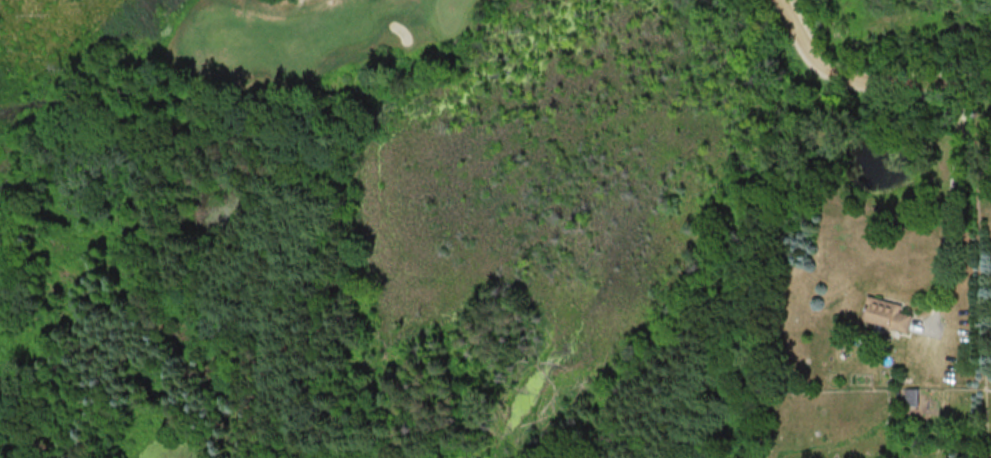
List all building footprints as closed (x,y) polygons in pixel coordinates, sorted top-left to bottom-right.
[(908,330),(911,315),(900,313),(902,303),(868,296),(863,321),(908,330)] [(917,405),(917,388),(904,388),(904,405),(917,405)]
